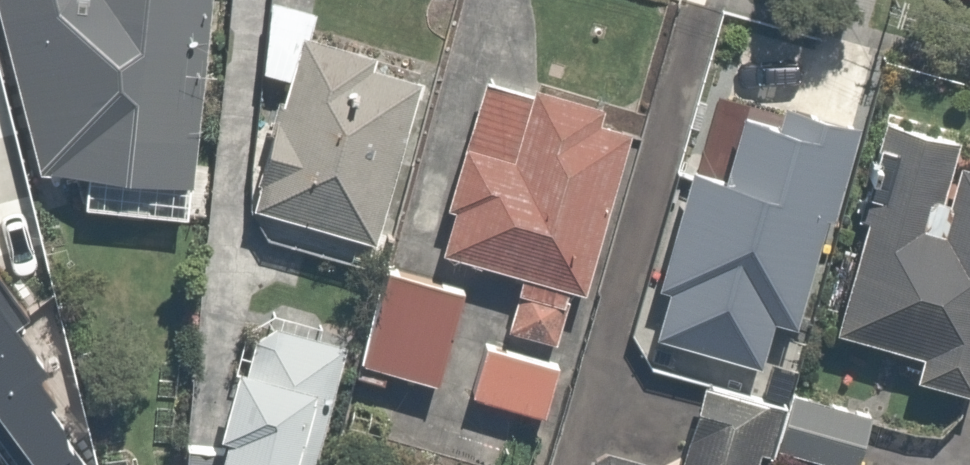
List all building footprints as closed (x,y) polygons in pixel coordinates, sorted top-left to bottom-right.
[(52,186),(68,189),(221,195),(234,15),(200,13),(201,0),(3,0),(52,186)] [(258,227),(387,264),(437,93),(331,62),(343,21),(287,5),(267,71),(301,81),(258,227)] [(462,403),(569,434),(659,127),(493,78),(441,255),(500,272),(493,295),(462,403)] [(894,131),(885,160),(836,333),(925,359),(919,379),(969,393),(969,176),(967,175),(969,165),(969,153),(894,131)] [(836,333),(885,160),(798,136),(782,195),(697,170),(648,344),(782,382),(795,335),(833,346),(836,333)] [(9,193),(0,180),(0,199),(9,193)] [(462,403),(493,295),(387,264),(364,342),(355,372),(462,403)] [(364,342),(267,314),(223,464),(328,464),(355,372),(364,342)] [(801,388),(793,414),(778,464),(882,464),(897,417),(801,388)] [(793,414),(713,390),(691,464),(778,464),(793,414)]
